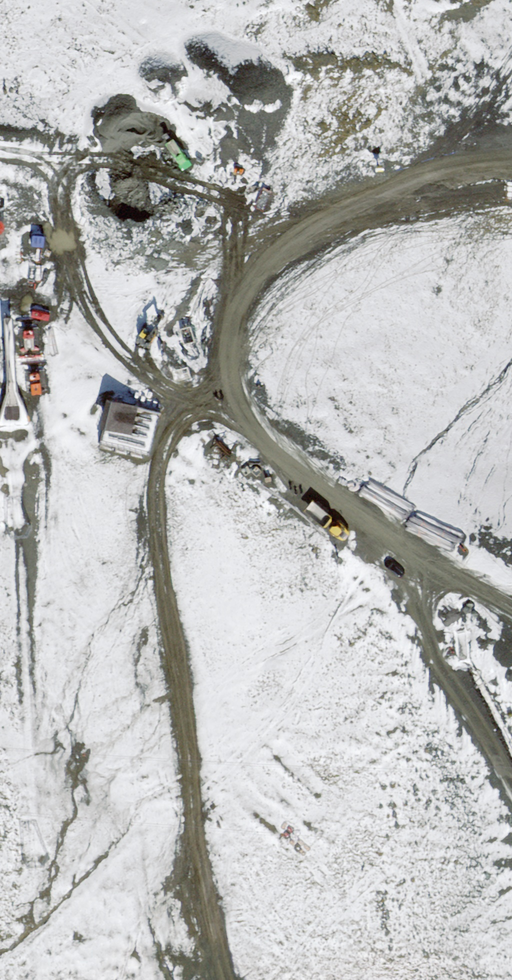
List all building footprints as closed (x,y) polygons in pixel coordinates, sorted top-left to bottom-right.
[(139,407),(109,401),(104,429),(133,435),(139,407)]
